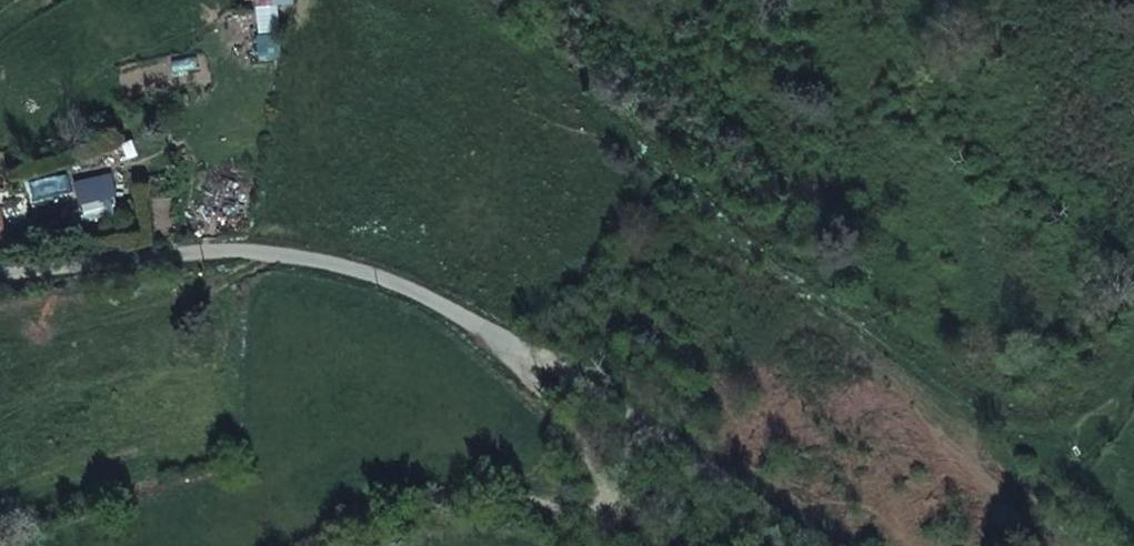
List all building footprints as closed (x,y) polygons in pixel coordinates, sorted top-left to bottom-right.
[(109,176),(76,182),(79,199),(112,193),(109,176)]
